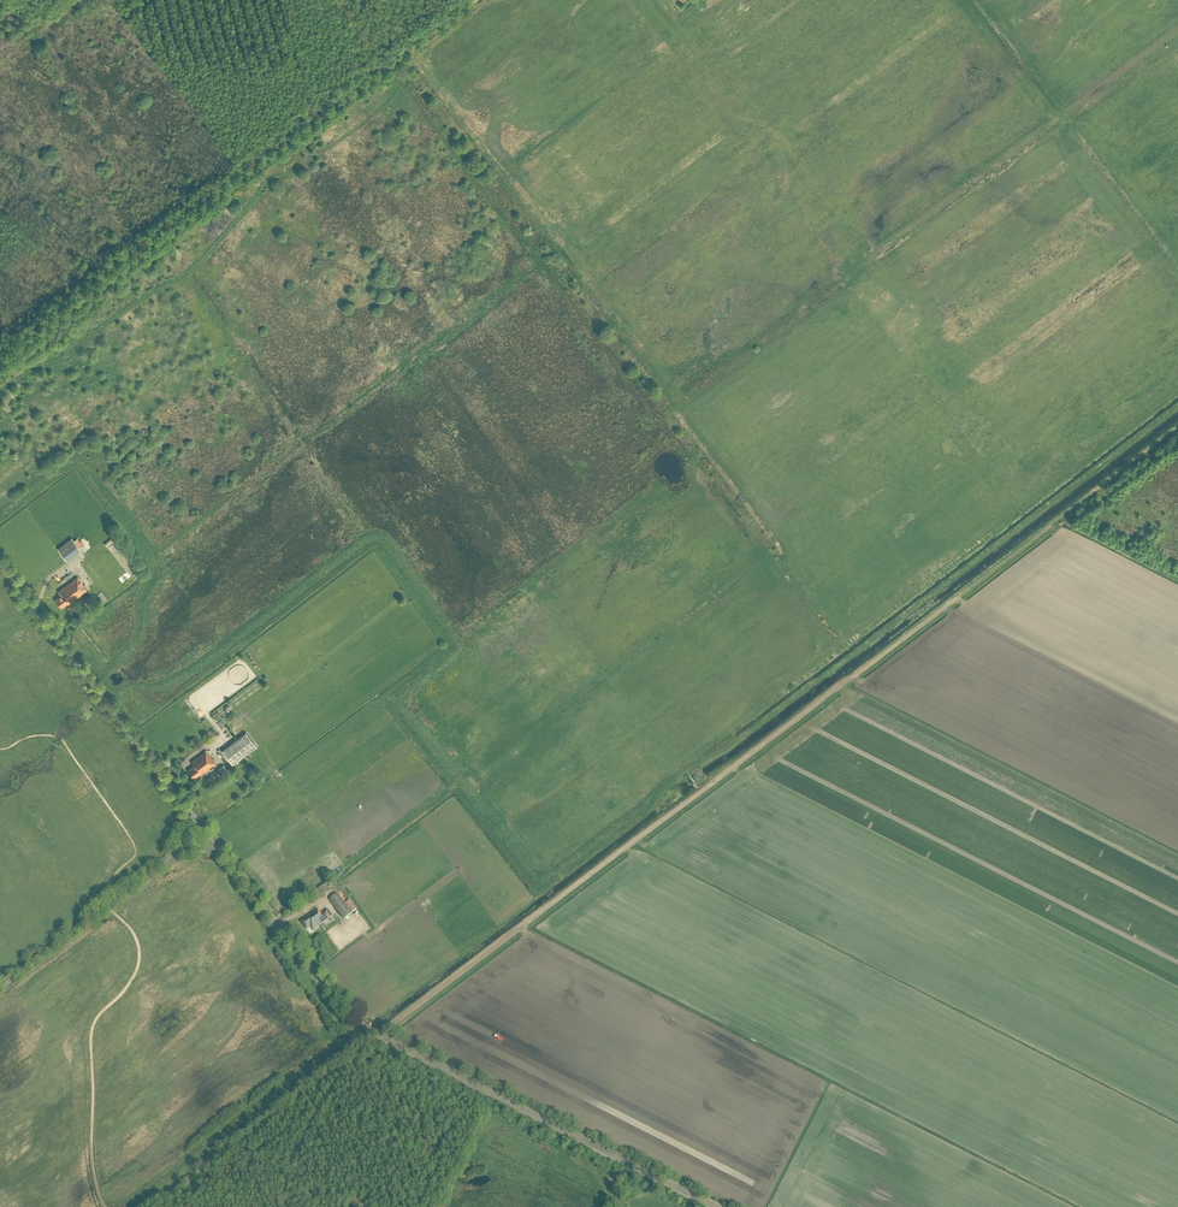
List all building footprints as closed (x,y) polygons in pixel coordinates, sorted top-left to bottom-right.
[(78,538),(75,541),(72,537),(58,548),(66,560),(84,547),(78,538)] [(68,604),(87,589),(78,576),(58,591),(61,595),(56,599),(61,607),(67,603),(68,604)] [(96,602),(93,596),(91,595),(85,600),(89,607),(96,602)] [(246,732),(222,749),(233,764),(257,747),(246,732)] [(215,763),(205,750),(191,761),(194,765),(188,770),(194,778),(205,770),(206,771),(215,763)] [(223,764),(218,768),(221,772),(226,769),(223,764)] [(350,900),(344,904),(337,894),(329,900),(344,920),(352,914),(351,913),(357,909),(350,900)] [(312,931),(330,918),(325,911),(321,914),(320,912),(319,913),(316,910),(305,918),(306,919),(301,923),(306,930),(310,928),(312,931)]
